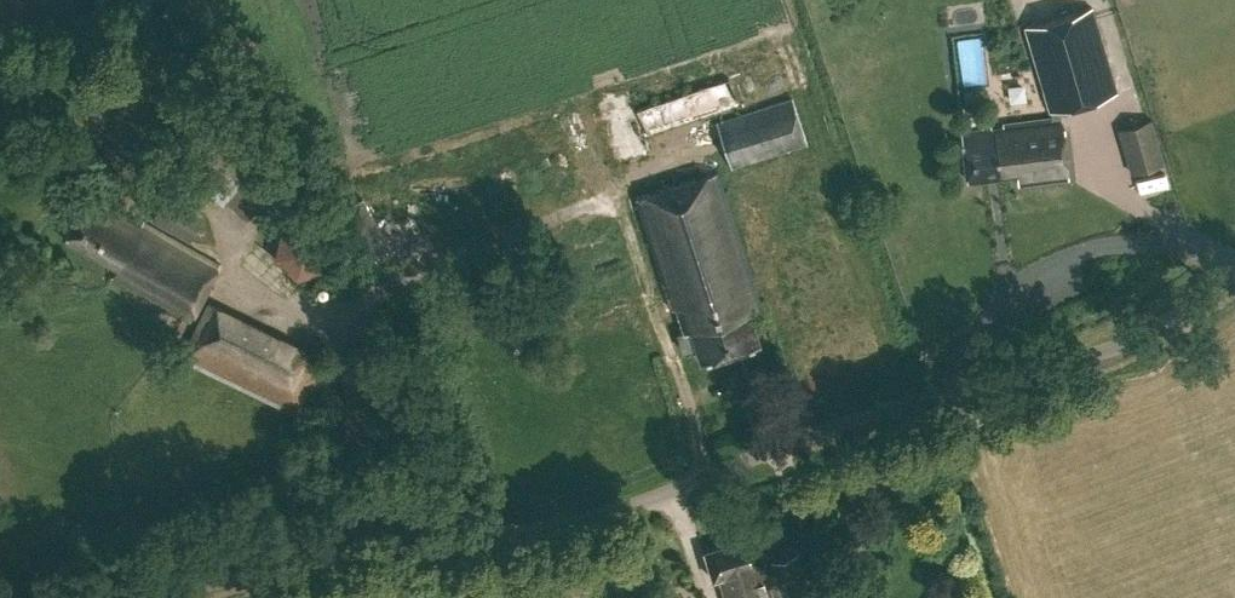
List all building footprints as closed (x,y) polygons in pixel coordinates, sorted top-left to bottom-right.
[(1117,92),(1092,6),(1025,26),(1050,112),(1052,112),(1053,117),(982,126),(983,129),(963,132),(968,179),(1015,173),(1019,184),(1069,178),(1060,108),(1117,92)] [(647,128),(731,101),(722,75),(638,102),(647,128)] [(732,167),(807,142),(803,132),(796,110),(791,98),(717,122),(732,167)] [(1154,118),(1118,128),(1131,172),(1166,163),(1154,118)] [(229,124),(187,176),(242,221),(264,195),(253,187),(275,161),(229,124)] [(760,308),(718,172),(636,197),(670,308),(675,306),(683,330),(678,331),(683,349),(696,347),(700,359),(760,340),(751,310),(760,308)] [(141,185),(134,199),(147,206),(155,192),(141,185)] [(140,224),(86,193),(63,235),(116,265),(110,276),(188,320),(220,263),(143,220),(140,224)] [(193,234),(204,217),(169,196),(158,214),(193,234)] [(334,239),(310,218),(282,227),(275,256),(297,278),(326,269),(334,239)] [(310,393),(327,360),(208,301),(180,357),(297,415),(308,392),(310,393)] [(755,535),(705,550),(713,578),(719,576),(726,597),(773,597),(763,563),(764,563),(755,535)] [(800,553),(770,561),(780,597),(814,597),(800,553)] [(556,587),(520,597),(567,597),(566,595),(559,597),(556,587)]
